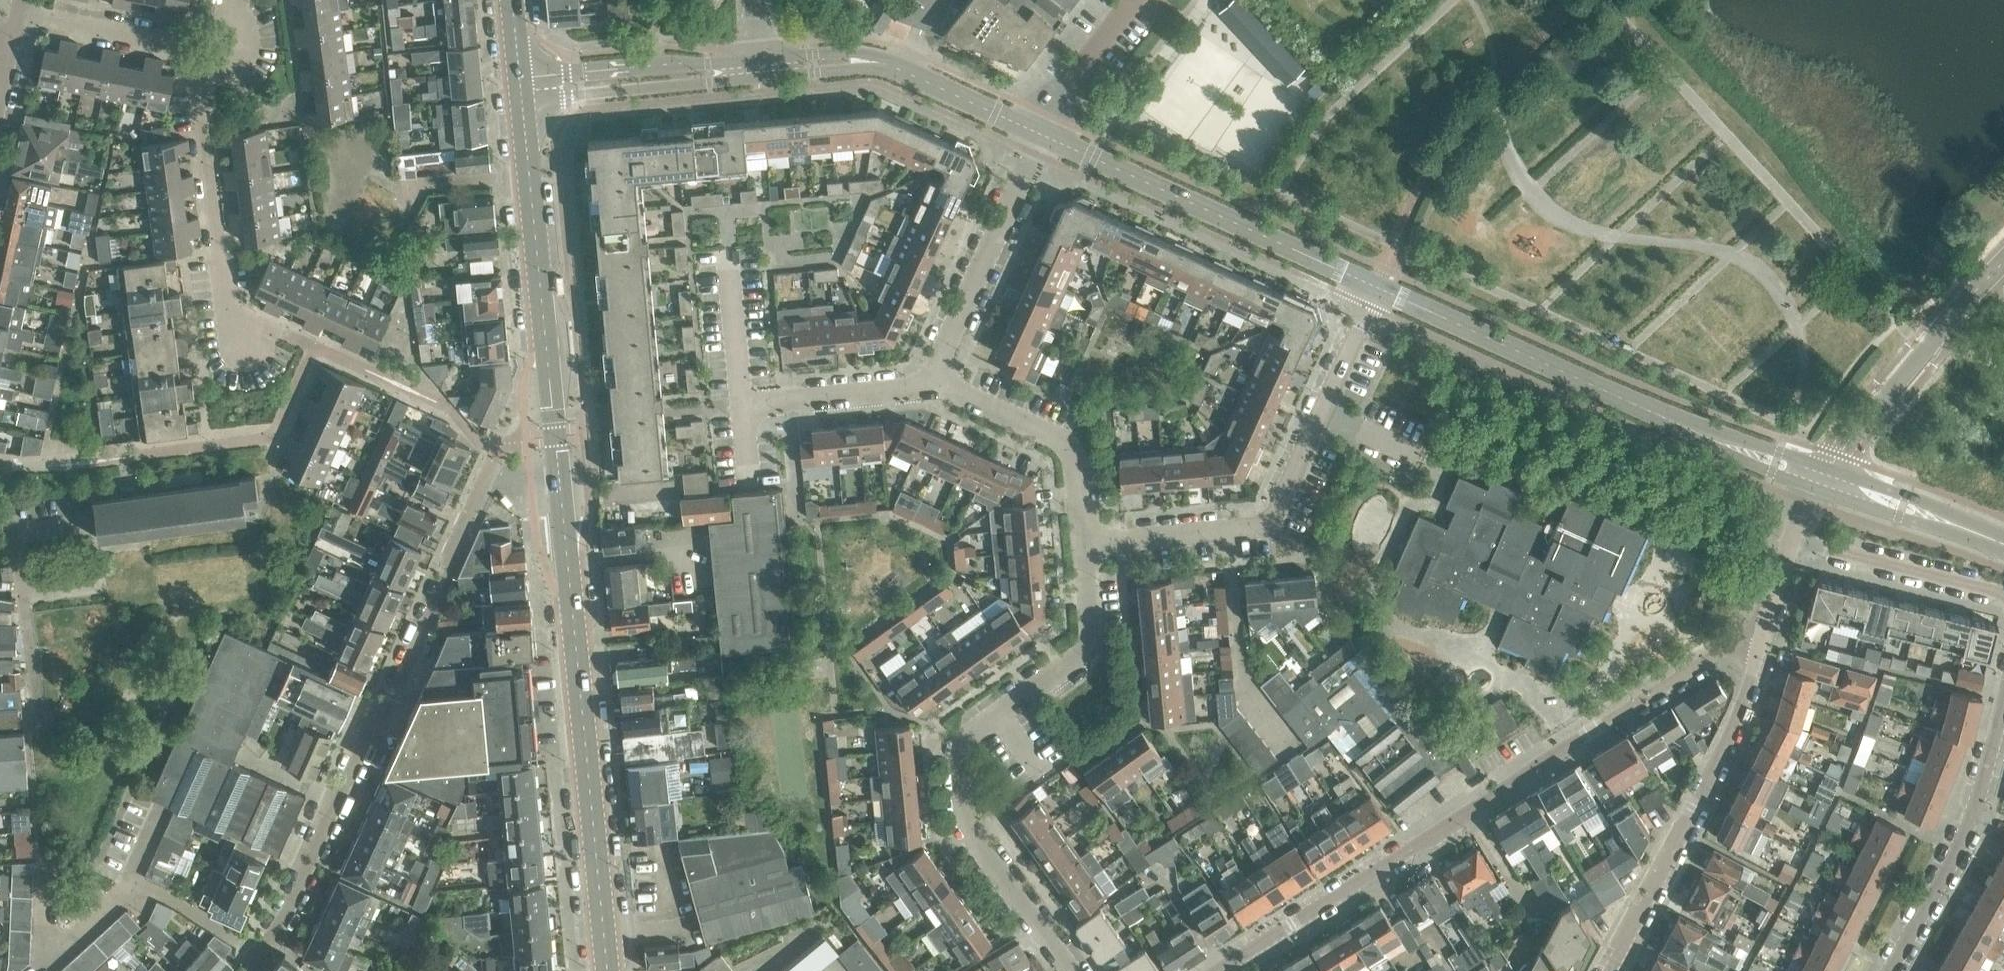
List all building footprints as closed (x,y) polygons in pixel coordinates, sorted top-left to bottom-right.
[(121,6),(129,8),(131,0),(122,0),(121,6)] [(156,1),(154,13),(163,15),(166,0),(150,0),(156,1)] [(163,15),(172,17),(174,5),(188,7),(189,0),(166,0),(163,15)] [(303,0),(305,13),(339,8),(338,0),(291,0),(291,2),(303,0)] [(474,0),(437,0),(435,14),(435,22),(476,18),(474,0)] [(628,0),(608,1),(609,21),(629,20),(628,0)] [(881,33),(883,30),(892,16),(891,15),(895,10),(879,0),(874,0),(861,21),(881,33)] [(1068,6),(1060,0),(901,0),(895,10),(891,15),(892,15),(1025,62),(1062,15),(1060,13),(1066,6),(1068,7),(1068,6)] [(1218,11),(1288,83),(1305,66),(1242,0),(1229,0),(1218,11)] [(579,2),(547,4),(549,23),(596,21),(596,11),(580,12),(579,2)] [(398,15),(397,5),(388,6),(390,27),(399,26),(398,15)] [(295,27),(296,36),(342,29),(339,8),(305,13),(306,25),(295,27)] [(399,26),(412,24),(411,14),(398,15),(399,26)] [(892,16),(883,30),(908,39),(914,23),(892,16)] [(478,40),(476,18),(435,22),(425,23),(426,34),(447,32),(448,42),(478,40)] [(402,35),(401,27),(390,28),(393,48),(405,47),(403,35),(402,35)] [(297,45),(309,43),(311,55),(345,51),(342,29),(296,36),(297,45)] [(38,82),(60,87),(70,41),(61,39),(58,51),(45,48),(38,82)] [(60,87),(81,91),(88,57),(76,54),(78,43),(70,41),(60,87)] [(450,67),(480,64),(478,44),(412,51),(413,62),(449,58),(450,67)] [(382,46),(374,47),(375,56),(383,55),(382,46)] [(101,59),(99,59),(88,57),(81,91),(103,95),(112,49),(103,48),(101,59)] [(121,51),(112,49),(103,95),(124,100),(131,65),(118,63),(121,51)] [(300,70),(302,78),(348,72),(345,51),(311,55),(312,68),(300,70)] [(145,56),(143,68),(131,65),(124,100),(145,104),(154,58),(145,56)] [(163,60),(154,58),(145,104),(167,108),(174,74),(161,71),(163,60)] [(423,99),(483,92),(480,64),(450,67),(450,75),(437,76),(439,90),(423,91),(423,99)] [(390,79),(406,77),(405,67),(389,69),(390,79)] [(348,72),(302,78),(303,87),(315,86),(316,98),(351,94),(348,72)] [(392,103),(402,102),(399,79),(390,79),(392,103)] [(1324,90),(1316,81),(1307,89),(1315,98),(1324,90)] [(354,116),(351,94),(316,98),(318,111),(306,112),(307,123),(354,116)] [(438,124),(486,119),(484,98),(439,102),(440,116),(434,116),(435,124),(438,124)] [(393,104),(396,131),(405,130),(401,103),(393,104)] [(853,147),(871,146),(878,109),(850,111),(853,147)] [(903,120),(879,110),(878,109),(871,146),(887,153),(903,120)] [(832,149),(853,147),(850,111),(829,113),(832,149)] [(70,128),(71,122),(25,113),(19,146),(87,160),(89,152),(80,151),(84,130),(70,128)] [(810,151),(832,149),(829,113),(807,116),(810,151)] [(810,151),(807,116),(786,117),(789,153),(790,153),(790,161),(811,159),(810,151)] [(767,155),(789,153),(786,117),(764,119),(767,155)] [(488,141),(486,119),(438,124),(440,145),(456,144),(488,141)] [(767,155),(764,119),(743,121),(746,157),(767,155)] [(922,129),(903,120),(887,153),(907,162),(922,129)] [(747,166),(746,157),(743,121),(640,131),(641,136),(588,141),(614,420),(619,477),(663,473),(658,417),(657,406),(663,406),(662,393),(656,393),(642,250),(649,249),(648,237),(648,236),(641,237),(636,181),(636,176),(747,166)] [(140,128),(138,138),(141,138),(171,135),(170,126),(151,128),(151,130),(140,128)] [(219,134),(221,145),(233,143),(234,156),(269,151),(266,128),(219,134)] [(942,139),(935,135),(922,129),(907,162),(928,172),(933,161),(932,160),(942,139)] [(398,150),(410,148),(408,130),(405,130),(396,131),(398,150)] [(954,144),(942,139),(932,160),(933,161),(942,165),(945,172),(940,182),(940,183),(962,193),(967,180),(974,183),(979,171),(969,143),(957,138),(954,144)] [(141,145),(144,168),(179,163),(177,150),(189,149),(188,139),(141,145)] [(87,160),(19,146),(14,170),(61,179),(62,170),(76,173),(76,171),(102,177),(104,164),(102,164),(87,160)] [(456,172),(491,169),(489,147),(455,150),(455,148),(397,154),(400,177),(417,176),(416,163),(455,158),(456,172)] [(224,170),(225,178),(272,172),(269,151),(234,156),(236,168),(224,170)] [(144,168),(147,189),(194,183),(192,174),(181,175),(179,163),(144,168)] [(272,172),(225,178),(227,187),(238,186),(240,198),(275,194),(272,172)] [(13,175),(9,195),(48,203),(52,183),(13,175)] [(880,177),(873,178),(877,191),(884,189),(880,177)] [(927,182),(920,197),(953,212),(962,193),(940,183),(940,182),(930,177),(927,182)] [(869,194),(877,191),(873,178),(866,179),(863,191),(869,194)] [(866,179),(857,180),(858,191),(863,191),(866,179)] [(850,192),(858,191),(857,180),(849,180),(850,192)] [(835,182),(836,193),(844,193),(843,181),(835,182)] [(836,193),(835,182),(827,182),(828,194),(836,193)] [(183,193),(195,192),(194,183),(147,189),(150,210),(185,206),(183,193)] [(785,198),(793,197),(792,185),(784,186),(785,198)] [(793,197),(801,196),(800,185),(792,185),(793,197)] [(749,201),(748,189),(740,190),(741,202),(749,201)] [(757,200),(756,189),(748,189),(749,201),(757,200)] [(95,213),(99,192),(89,191),(85,211),(90,212),(95,213)] [(691,195),(692,206),(723,204),(722,192),(691,195)] [(886,193),(871,198),(882,203),(888,201),(886,193)] [(230,212),(231,221),(278,215),(275,194),(240,198),(242,211),(230,212)] [(44,222),(48,203),(9,195),(4,214),(44,222)] [(1077,232),(1083,229),(1093,234),(1094,234),(1104,213),(1092,207),(1095,200),(1083,195),(1054,206),(1049,218),(1056,221),(1050,233),(1072,243),(1072,242),(1077,232)] [(447,231),(497,226),(494,196),(439,201),(440,217),(445,216),(447,231)] [(950,217),(953,212),(920,197),(915,208),(906,206),(902,213),(911,217),(944,232),(950,217)] [(878,211),(882,203),(871,198),(868,206),(878,211)] [(186,218),(185,206),(150,210),(153,232),(199,226),(198,217),(186,218)] [(864,213),(875,218),(878,211),(868,206),(864,213)] [(72,208),(67,227),(89,232),(92,218),(90,212),(85,211),(72,208)] [(683,210),(671,211),(673,234),(685,233),(683,210)] [(1095,248),(1109,254),(1124,221),(1104,213),(1094,234),(1093,234),(1088,245),(1095,248)] [(4,214),(0,234),(29,240),(43,243),(48,223),(44,222),(4,214)] [(278,215),(231,221),(232,230),(244,229),(246,242),(281,238),(278,215)] [(935,252),(944,232),(911,217),(902,237),(935,252)] [(1143,230),(1124,221),(1109,254),(1128,263),(1143,230)] [(422,223),(411,224),(405,235),(423,233),(422,223)] [(189,236),(201,234),(199,226),(153,232),(156,254),(191,250),(189,236)] [(69,244),(82,247),(86,232),(73,229),(69,244)] [(856,230),(853,238),(864,243),(867,235),(856,230)] [(1163,239),(1143,230),(1128,263),(1148,272),(1163,239)] [(464,255),(499,251),(497,231),(450,236),(451,238),(446,239),(447,249),(464,247),(464,255)] [(109,233),(99,234),(95,235),(99,262),(113,260),(109,233)] [(926,271),(932,256),(935,252),(902,237),(895,233),(886,253),(893,256),(926,271)] [(1050,233),(1041,253),(1074,267),(1083,247),(1072,242),(1072,243),(1050,233)] [(0,235),(0,254),(25,259),(39,262),(43,243),(29,240),(0,234),(0,235)] [(415,247),(413,236),(406,236),(407,248),(415,247)] [(864,243),(853,238),(850,245),(860,250),(864,243)] [(1164,288),(1168,281),(1172,272),(1183,248),(1163,239),(1148,272),(1145,279),(1164,288)] [(686,245),(674,246),(677,269),(688,268),(686,245)] [(324,247),(322,252),(329,256),(332,250),(324,247)] [(1183,248),(1172,272),(1168,281),(1187,290),(1202,257),(1183,248)] [(79,261),(81,252),(72,250),(70,259),(79,261)] [(847,250),(844,257),(855,262),(858,255),(847,250)] [(1065,287),(1072,272),(1074,267),(1041,253),(1032,272),(1065,287)] [(25,259),(0,254),(0,275),(21,280),(22,271),(35,273),(37,263),(25,260),(25,259)] [(917,291),(926,271),(893,256),(884,276),(917,291)] [(851,269),(855,262),(844,257),(841,265),(851,269)] [(1204,306),(1207,299),(1219,272),(1222,266),(1202,257),(1187,290),(1184,297),(1204,306)] [(117,266),(120,288),(168,282),(166,269),(177,268),(176,258),(117,266)] [(271,311),(290,269),(270,259),(259,282),(255,291),(268,297),(263,308),(271,311)] [(408,263),(409,279),(423,278),(421,262),(408,263)] [(1222,266),(1219,272),(1207,299),(1227,308),(1242,275),(1222,266)] [(837,267),(829,268),(830,280),(838,279),(837,267)] [(821,269),(822,272),(823,280),(830,280),(829,268),(821,269)] [(310,278),(290,269),(271,311),(279,315),(284,304),(296,309),(310,278)] [(823,280),(822,272),(821,269),(813,269),(815,281),(823,280)] [(63,284),(74,286),(77,272),(66,270),(63,284)] [(1056,307),(1065,287),(1032,272),(1023,292),(1056,307)] [(21,280),(0,275),(0,297),(27,303),(29,292),(33,293),(35,283),(21,280)] [(1261,284),(1242,275),(1227,308),(1246,317),(1261,284)] [(503,294),(501,276),(457,280),(459,298),(503,294)] [(907,310),(914,295),(917,291),(884,276),(874,297),(883,301),(884,299),(907,310)] [(310,329),(330,286),(310,278),(296,309),(307,314),(302,325),(310,329)] [(421,279),(411,280),(413,303),(414,303),(423,302),(424,302),(421,279)] [(123,310),(181,302),(180,293),(169,294),(168,282),(120,288),(123,310)] [(1267,326),(1272,315),(1271,315),(1281,293),(1261,284),(1246,317),(1267,326)] [(349,295),(330,286),(310,329),(319,333),(323,322),(335,327),(349,295)] [(62,309),(69,311),(74,290),(60,288),(57,302),(63,303),(62,309)] [(1090,298),(1092,304),(1105,304),(1099,288),(1088,292),(1087,297),(1090,298)] [(681,314),(693,312),(690,289),(679,290),(681,314)] [(1106,293),(1110,303),(1119,294),(1117,289),(1106,293)] [(1014,312),(1047,326),(1058,331),(1067,311),(1056,307),(1023,292),(1014,312)] [(1281,293),(1271,315),(1272,315),(1282,320),(1284,326),(1280,336),(1279,337),(1301,347),(1307,334),(1313,337),(1319,326),(1308,297),(1296,292),(1293,299),(1281,293)] [(474,315),(505,312),(503,294),(459,298),(461,318),(472,317),(474,315)] [(1110,303),(1118,307),(1123,296),(1119,294),(1110,303)] [(350,347),(369,304),(349,295),(335,327),(346,332),(341,343),(350,347)] [(1130,299),(1123,296),(1118,307),(1126,310),(1130,299)] [(883,301),(875,317),(893,342),(907,310),(884,299),(883,301)] [(10,324),(21,327),(26,306),(0,301),(0,322),(10,324)] [(183,311),(181,302),(123,310),(126,331),(174,325),(172,312),(183,311)] [(423,302),(414,303),(413,303),(416,322),(425,321),(423,302)] [(815,350),(837,347),(833,312),(832,302),(811,304),(815,350)] [(390,314),(369,304),(350,347),(358,351),(363,340),(375,345),(390,314)] [(793,352),(809,350),(815,350),(811,304),(776,307),(780,343),(792,342),(793,352)] [(1092,304),(1091,308),(1101,313),(1105,304),(1092,304)] [(1142,318),(1150,321),(1154,310),(1147,307),(1142,318)] [(1098,320),(1101,313),(1091,308),(1087,315),(1098,320)] [(837,347),(858,345),(856,319),(857,319),(856,310),(833,312),(837,347)] [(1162,314),(1154,310),(1150,321),(1157,324),(1162,314)] [(51,311),(47,332),(63,335),(67,314),(51,311)] [(1038,346),(1047,326),(1014,312),(1005,331),(1038,346)] [(92,314),(92,321),(103,320),(102,313),(92,314)] [(464,339),(507,334),(505,316),(475,320),(475,327),(463,329),(464,339)] [(858,345),(893,342),(875,317),(857,319),(856,319),(858,345)] [(1177,333),(1182,323),(1174,319),(1169,330),(1177,333)] [(416,322),(420,343),(428,342),(425,321),(416,322)] [(0,322),(0,343),(5,345),(20,348),(22,338),(33,340),(35,329),(21,327),(10,324),(0,322)] [(684,349),(696,348),(694,324),(682,325),(684,349)] [(186,336),(175,337),(174,325),(126,331),(129,352),(187,345),(186,336)] [(101,327),(99,328),(87,329),(88,336),(102,334),(101,327)] [(1193,341),(1201,344),(1206,334),(1198,330),(1193,341)] [(1040,371),(1049,351),(1038,346),(1005,331),(996,352),(1005,356),(1040,371)] [(1269,331),(1260,352),(1292,367),(1301,347),(1279,337),(1280,336),(1269,331)] [(45,343),(51,344),(49,354),(58,356),(63,335),(47,332),(45,343)] [(1080,332),(1076,340),(1087,344),(1090,337),(1080,332)] [(1215,333),(1210,335),(1209,348),(1219,344),(1215,333)] [(103,341),(102,334),(88,336),(89,343),(103,341)] [(509,356),(507,334),(464,339),(456,340),(457,347),(464,346),(466,361),(480,359),(500,357),(509,356)] [(1210,335),(1206,334),(1201,344),(1209,348),(1210,335)] [(1084,352),(1087,344),(1076,340),(1073,347),(1084,352)] [(429,342),(428,342),(420,343),(423,361),(432,359),(429,342)] [(129,352),(132,374),(179,367),(178,355),(188,354),(187,345),(129,352)] [(1221,349),(1211,353),(1219,362),(1225,360),(1221,349)] [(1250,355),(1257,358),(1251,371),(1283,386),(1292,367),(1260,352),(1253,349),(1250,355)] [(1218,366),(1219,362),(1211,353),(1207,361),(1218,366)] [(1035,382),(1040,371),(1005,356),(1000,367),(1035,382)] [(501,361),(500,357),(480,359),(482,381),(476,395),(475,396),(500,408),(511,386),(512,379),(510,360),(501,361)] [(1214,373),(1218,366),(1207,361),(1204,369),(1214,373)] [(54,376),(57,364),(45,362),(43,374),(54,376)] [(438,383),(449,374),(448,362),(423,365),(438,383)] [(7,387),(9,378),(21,380),(23,370),(1,365),(0,365),(0,385),(7,387)] [(329,379),(324,391),(355,405),(365,384),(322,365),(318,374),(329,379)] [(688,391),(700,390),(698,366),(686,368),(688,391)] [(181,380),(179,367),(132,374),(135,395),(193,387),(192,378),(181,380)] [(107,370),(99,371),(93,372),(94,379),(108,377),(107,370)] [(1251,371),(1242,391),(1274,406),(1283,386),(1251,371)] [(40,375),(35,395),(36,395),(50,398),(51,398),(56,379),(40,375)] [(109,384),(108,377),(94,379),(95,386),(109,384)] [(1207,390),(1210,383),(1199,378),(1196,386),(1207,390)] [(12,399),(14,388),(7,387),(0,385),(0,397),(12,399)] [(1203,398),(1207,390),(1196,386),(1193,393),(1203,398)] [(135,395),(138,417),(185,410),(183,398),(194,396),(193,387),(135,395)] [(304,406),(346,425),(355,405),(324,391),(319,402),(308,397),(304,406)] [(1265,426),(1274,406),(1242,391),(1233,411),(1265,426)] [(500,408),(475,396),(476,395),(472,393),(448,395),(458,407),(462,403),(467,403),(471,405),(468,412),(493,423),(500,408)] [(1200,405),(1203,398),(1193,393),(1189,400),(1200,405)] [(397,399),(384,429),(388,431),(392,423),(398,426),(399,425),(401,419),(408,404),(397,399)] [(1186,402),(1178,403),(1179,415),(1187,414),(1186,402)] [(1172,415),(1179,415),(1178,403),(1170,404),(1172,415)] [(1164,416),(1172,415),(1170,404),(1162,404),(1164,416)] [(98,408),(100,422),(113,420),(112,406),(98,408)] [(311,419),(306,430),(338,445),(346,425),(304,406),(300,414),(311,419)] [(1143,406),(1135,407),(1136,419),(1144,418),(1143,406)] [(1128,420),(1136,419),(1135,407),(1127,408),(1128,420)] [(19,410),(17,422),(37,426),(39,414),(19,410)] [(199,431),(197,421),(187,423),(185,410),(138,417),(141,439),(199,431)] [(1256,445),(1265,426),(1233,411),(1223,432),(1232,435),(1233,434),(1256,445)] [(428,413),(424,421),(431,424),(435,416),(428,413)] [(392,423),(388,431),(398,436),(414,444),(419,446),(460,467),(470,447),(453,439),(457,431),(450,423),(435,416),(431,424),(430,427),(441,432),(436,442),(420,435),(420,433),(420,430),(419,428),(418,427),(401,419),(398,426),(392,423)] [(1136,419),(1137,426),(1145,426),(1144,418),(1136,419)] [(693,444),(705,443),(702,419),(691,420),(691,424),(676,425),(677,437),(692,436),(693,444)] [(115,434),(113,420),(100,422),(102,435),(115,434)] [(906,421),(882,423),(884,447),(894,446),(892,451),(914,461),(928,430),(906,420),(906,421)] [(884,447),(882,423),(882,422),(858,425),(861,459),(885,456),(884,447)] [(839,461),(861,459),(858,425),(836,427),(839,461)] [(815,463),(839,461),(836,427),(812,429),(813,441),(799,442),(802,464),(815,463)] [(301,442),(290,437),(286,445),(329,464),(338,445),(306,430),(301,442)] [(914,461),(934,471),(948,439),(928,430),(914,461)] [(25,433),(21,454),(41,453),(44,437),(25,433)] [(1233,434),(1232,435),(1224,452),(1242,477),(1256,445),(1233,434)] [(381,437),(374,451),(388,457),(393,448),(390,441),(381,437)] [(934,471),(955,480),(969,449),(948,439),(934,471)] [(423,471),(451,486),(460,467),(419,446),(414,444),(408,456),(426,465),(423,471)] [(1186,482),(1208,480),(1205,454),(1206,454),(1205,444),(1182,447),(1186,482)] [(319,485),(329,464),(286,445),(282,453),(293,458),(288,471),(319,485)] [(1182,447),(1161,449),(1165,484),(1174,484),(1174,488),(1186,486),(1186,482),(1182,447)] [(990,458),(969,449),(955,480),(976,489),(990,458)] [(1143,487),(1165,484),(1161,449),(1139,451),(1143,487)] [(374,451),(361,479),(380,488),(387,474),(398,480),(405,466),(388,457),(374,451)] [(1121,489),(1143,487),(1139,451),(1117,453),(1121,489)] [(1224,452),(1206,454),(1205,454),(1208,480),(1242,477),(1224,452)] [(1012,468),(990,458),(976,489),(973,496),(986,502),(986,507),(991,508),(1010,495),(1033,479),(1011,469),(1012,468)] [(440,507),(449,489),(405,466),(398,480),(414,487),(411,493),(433,504),(440,507)] [(710,469),(684,470),(685,488),(710,487),(710,469)] [(121,496),(99,499),(94,500),(99,539),(246,519),(244,503),(258,501),(255,475),(240,477),(240,480),(134,495),(133,486),(121,487),(121,496)] [(1576,652),(1588,624),(1598,628),(1616,587),(1620,589),(1621,587),(1646,529),(1570,496),(1555,490),(1540,523),(1513,510),(1521,491),(1520,491),(1493,479),(1493,478),(1492,478),(1488,488),(1459,475),(1458,476),(1459,476),(1446,504),(1446,505),(1455,509),(1448,527),(1419,514),(1418,515),(1419,515),(1406,543),(1406,544),(1394,571),(1393,571),(1393,572),(1403,577),(1390,605),(1391,606),(1419,618),(1420,619),(1424,609),(1452,621),(1451,621),(1452,622),(1465,593),(1493,605),(1494,606),(1496,600),(1504,604),(1502,609),(1503,610),(1512,613),(1499,642),(1500,643),(1500,642),(1528,654),(1524,664),(1553,677),(1554,676),(1566,648),(1576,653),(1576,652)] [(992,530),(1004,529),(1038,526),(1036,502),(1035,502),(1033,479),(1010,495),(991,508),(990,509),(992,530)] [(348,507),(362,514),(363,514),(376,486),(361,480),(348,507)] [(797,644),(782,488),(732,493),(734,518),(709,521),(720,652),(797,644)] [(730,516),(727,494),(727,493),(680,498),(683,521),(730,516)] [(912,507),(896,499),(892,509),(913,518),(916,512),(910,509),(912,507)] [(428,534),(437,515),(407,500),(402,510),(394,507),(395,505),(393,504),(392,506),(382,501),(377,510),(420,531),(428,534)] [(876,500),(866,501),(867,511),(876,510),(876,500)] [(866,501),(856,502),(857,512),(867,511),(866,501)] [(829,504),(819,505),(820,515),(830,514),(829,504)] [(351,514),(332,505),(323,525),(342,534),(351,514)] [(925,523),(933,527),(938,518),(922,511),(920,514),(916,512),(913,518),(925,523)] [(947,522),(938,518),(933,527),(942,531),(947,522)] [(516,566),(526,565),(524,545),(512,546),(510,524),(480,527),(458,575),(466,575),(490,573),(490,574),(494,573),(517,571),(516,566)] [(646,547),(645,525),(604,529),(604,534),(602,537),(602,544),(605,546),(605,550),(646,547)] [(1004,529),(1006,552),(1040,548),(1038,526),(1004,529)] [(374,550),(401,562),(413,567),(421,549),(383,531),(374,550)] [(404,586),(413,567),(401,562),(374,550),(368,547),(338,532),(334,542),(357,553),(378,562),(374,572),(404,586)] [(965,556),(963,546),(954,547),(955,557),(965,556)] [(1043,571),(1040,548),(1006,552),(994,553),(997,576),(1008,574),(1043,571)] [(319,561),(308,556),(304,565),(315,570),(319,561)] [(966,565),(965,556),(955,557),(956,567),(966,565)] [(644,563),(605,567),(609,603),(652,598),(651,590),(647,590),(644,563)] [(11,579),(9,564),(1,565),(3,580),(11,579)] [(350,587),(381,601),(394,607),(403,589),(372,575),(368,584),(336,569),(332,579),(350,587)] [(525,581),(524,570),(517,571),(494,573),(490,574),(490,573),(466,575),(458,575),(460,588),(483,586),(484,599),(492,598),(492,599),(527,595),(527,593),(528,591),(527,583),(525,581)] [(1045,595),(1043,576),(1043,571),(1008,574),(1011,598),(1020,597),(1021,607),(1046,618),(1044,595),(1045,595)] [(393,611),(394,607),(381,601),(350,587),(332,579),(319,573),(314,582),(360,604),(355,612),(386,626),(393,611)] [(1138,584),(1140,605),(1140,608),(1174,604),(1172,587),(1193,585),(1192,573),(1170,576),(1171,580),(1163,581),(1139,584),(1138,584)] [(1318,610),(1314,574),(1291,577),(1294,613),(1302,622),(1318,610)] [(1291,577),(1268,579),(1272,615),(1279,624),(1294,612),(1294,613),(1291,577)] [(1272,615),(1268,579),(1245,581),(1248,616),(1256,626),(1271,614),(1272,615)] [(1808,612),(1833,618),(1834,618),(1842,585),(1816,579),(1808,612)] [(11,588),(11,580),(0,580),(0,588),(11,588)] [(945,598),(953,592),(948,584),(940,589),(945,598)] [(1868,592),(1842,585),(1834,618),(1859,625),(1868,592)] [(1215,588),(1216,600),(1226,599),(1225,587),(1215,588)] [(927,611),(945,598),(940,589),(921,603),(927,611)] [(1893,598),(1868,592),(1859,625),(1857,635),(1883,641),(1885,631),(1893,598)] [(445,607),(457,606),(457,602),(453,598),(449,597),(445,606),(445,607)] [(12,599),(0,598),(0,607),(15,608),(14,599),(12,599)] [(1885,631),(1911,638),(1919,605),(1893,598),(1885,631)] [(1227,612),(1226,599),(1216,600),(1217,613),(1227,612)] [(487,628),(531,624),(529,600),(485,604),(487,628)] [(611,607),(612,616),(610,616),(612,630),(614,630),(629,629),(630,630),(658,628),(656,613),(671,612),(670,607),(673,606),(673,600),(611,607)] [(908,624),(914,632),(922,627),(916,618),(927,611),(921,603),(902,616),(908,624)] [(1140,608),(1142,630),(1176,627),(1174,604),(1140,608)] [(1008,605),(988,619),(1008,646),(1028,633),(1027,632),(1046,618),(1021,607),(1013,612),(1008,605)] [(1945,611),(1919,605),(1911,638),(1937,644),(1945,611)] [(1005,649),(1008,646),(988,619),(980,607),(962,621),(990,660),(1005,649)] [(331,628),(366,643),(376,648),(379,642),(382,641),(385,635),(383,631),(384,630),(354,616),(350,625),(316,610),(311,619),(331,628)] [(1971,618),(1946,611),(1945,611),(1937,644),(1962,651),(1971,618)] [(12,624),(12,612),(0,612),(0,624),(12,624)] [(902,616),(884,629),(890,638),(908,624),(902,616)] [(374,651),(376,648),(366,643),(331,628),(311,619),(305,617),(300,627),(326,639),(323,644),(338,651),(337,652),(367,666),(374,651)] [(1997,624),(1971,618),(1962,651),(1989,657),(1997,624)] [(439,623),(440,631),(457,630),(456,621),(439,623)] [(950,629),(943,634),(971,673),(990,660),(962,621),(950,629)] [(1228,622),(1218,623),(1219,632),(1229,631),(1228,622)] [(17,635),(16,624),(0,624),(0,635),(17,635)] [(534,653),(531,624),(487,628),(448,632),(435,662),(528,654),(534,653)] [(1178,641),(1176,627),(1142,630),(1145,653),(1179,650),(1189,649),(1188,640),(1178,641)] [(209,663),(210,663),(177,738),(231,762),(263,691),(274,668),(280,655),(266,649),(225,630),(210,663),(209,662),(209,663)] [(945,650),(932,659),(952,687),(971,673),(943,634),(937,638),(945,650)] [(714,635),(691,637),(692,649),(715,647),(714,635)] [(853,652),(859,660),(877,647),(871,638),(853,652)] [(1816,642),(1802,638),(1799,647),(1813,651),(1816,642)] [(1356,647),(1350,639),(1328,656),(1334,664),(1356,647)] [(15,654),(15,640),(0,640),(0,655),(15,654)] [(266,649),(280,655),(292,661),(310,669),(314,660),(270,640),(266,649)] [(1220,645),(1222,658),(1222,668),(1232,667),(1230,644),(1220,645)] [(1309,708),(1316,717),(1324,727),(1328,732),(1327,733),(1347,759),(1353,754),(1396,721),(1395,720),(1410,710),(1363,648),(1319,683),(1315,686),(1301,697),(1301,698),(1309,708)] [(1181,672),(1179,650),(1145,653),(1147,676),(1181,672)] [(1839,650),(1837,659),(1851,662),(1853,653),(1839,650)] [(1814,676),(1833,682),(1834,682),(1839,666),(1796,653),(1791,670),(1814,676)] [(529,664),(528,654),(435,662),(385,770),(394,770),(463,764),(537,757),(529,664)] [(721,664),(720,654),(703,656),(704,662),(708,665),(721,664)] [(357,690),(366,670),(334,655),(333,659),(328,657),(320,673),(355,689),(357,690)] [(615,679),(620,681),(620,684),(661,680),(660,670),(695,666),(694,655),(672,656),(617,662),(618,671),(615,674),(615,679)] [(906,660),(914,672),(934,700),(952,687),(932,659),(920,668),(912,656),(906,660)] [(1319,675),(1334,664),(1328,656),(1313,668),(1319,675)] [(1890,665),(1903,669),(1906,659),(1892,656),(1890,665)] [(1862,667),(1876,670),(1878,661),(1864,658),(1862,667)] [(13,671),(13,659),(0,659),(0,671),(13,671)] [(915,714),(934,700),(914,672),(906,660),(887,674),(915,714)] [(313,714),(337,725),(338,726),(355,689),(320,673),(310,669),(292,661),(287,674),(276,698),(313,714)] [(1915,672),(1929,675),(1931,666),(1917,662),(1915,672)] [(1233,676),(1232,667),(1222,668),(1223,677),(1233,676)] [(1955,681),(1981,688),(1984,674),(1958,667),(1957,672),(1955,681)] [(274,668),(263,691),(276,697),(287,674),(274,668)] [(1841,685),(1870,693),(1875,676),(1846,668),(1841,685)] [(1807,702),(1814,676),(1791,670),(1789,669),(1782,694),(1807,702)] [(1943,669),(1941,678),(1955,681),(1957,672),(1943,669)] [(1260,684),(1268,694),(1286,679),(1279,670),(1260,684)] [(1193,694),(1191,671),(1181,672),(1147,676),(1149,698),(1183,695),(1193,694)] [(707,679),(710,701),(726,700),(723,678),(707,679)] [(1315,686),(1309,678),(1295,689),(1301,697),(1315,686)] [(1268,694),(1275,703),(1294,689),(1286,679),(1268,694)] [(1727,696),(1716,679),(1674,705),(1691,731),(1713,718),(1707,708),(1727,696)] [(10,681),(2,681),(2,689),(21,688),(20,680),(10,681)] [(1865,710),(1870,693),(1841,685),(1834,682),(1833,682),(1828,699),(1865,710)] [(1892,686),(1880,683),(1877,691),(1889,694),(1892,686)] [(653,685),(620,688),(623,709),(655,706),(674,705),(673,694),(654,695),(653,685)] [(22,707),(21,689),(0,690),(0,708),(22,707)] [(1295,689),(1294,689),(1275,703),(1283,713),(1301,698),(1301,697),(1295,689)] [(1936,698),(1933,708),(1976,719),(1978,710),(1980,710),(1982,702),(1980,702),(1982,697),(1952,689),(1949,702),(1936,698)] [(1218,692),(1221,725),(1240,710),(1236,705),(1235,690),(1218,692)] [(1875,699),(1887,702),(1889,694),(1877,691),(1875,699)] [(1193,694),(1183,695),(1149,698),(1151,722),(1195,718),(1193,694)] [(1775,719),(1799,728),(1807,702),(1782,694),(1775,719)] [(1500,698),(1483,708),(1500,736),(1517,725),(1518,725),(1501,697),(1500,698)] [(1283,713),(1290,722),(1309,708),(1301,698),(1283,713)] [(717,716),(728,715),(726,701),(715,702),(717,716)] [(687,703),(688,713),(701,712),(700,702),(687,703)] [(655,706),(623,709),(625,732),(688,726),(685,704),(674,705),(655,706)] [(23,725),(22,707),(0,708),(0,727),(23,725)] [(1685,730),(1671,707),(1652,719),(1666,741),(1685,730)] [(1290,722),(1297,732),(1316,717),(1309,708),(1290,722)] [(1931,717),(1944,720),(1941,732),(1966,739),(1970,740),(1971,736),(1973,736),(1975,728),(1974,728),(1976,719),(1933,708),(1931,717)] [(1240,710),(1221,725),(1228,735),(1247,720),(1240,710)] [(1366,770),(1391,803),(1448,758),(1410,710),(1395,720),(1396,721),(1353,754),(1359,761),(1366,770)] [(1882,717),(1871,713),(1866,726),(1877,730),(1882,717)] [(331,737),(337,725),(313,714),(289,767),(313,778),(331,737)] [(1324,727),(1316,717),(1297,732),(1309,746),(1327,733),(1328,732),(1324,727)] [(822,718),(823,728),(833,727),(832,718),(822,718)] [(1673,753),(1666,741),(1652,719),(1626,734),(1647,768),(1648,768),(1673,753)] [(1791,744),(1799,728),(1775,719),(1763,742),(1786,753),(1797,759),(1800,752),(1801,752),(1802,750),(1791,744)] [(1228,735),(1236,744),(1255,729),(1247,720),(1228,735)] [(714,723),(717,746),(731,744),(728,721),(714,723)] [(910,724),(876,728),(878,752),(912,748),(910,724)] [(1812,725),(1809,733),(1826,738),(1829,731),(1812,725)] [(1874,738),(1877,730),(1866,726),(1863,734),(1874,738)] [(672,731),(623,736),(626,762),(679,756),(705,753),(703,728),(672,731)] [(1122,743),(1142,771),(1148,779),(1167,765),(1142,729),(1122,743)] [(1255,729),(1236,744),(1243,754),(1262,739),(1255,729)] [(1957,762),(1966,739),(1941,732),(1937,730),(1932,742),(1920,737),(1916,746),(1957,762)] [(28,787),(27,770),(25,753),(23,731),(0,733),(0,790),(28,787)] [(249,731),(241,740),(260,755),(267,746),(249,731)] [(1700,748),(1689,731),(1678,738),(1688,756),(1700,748)] [(1608,783),(1612,789),(1647,768),(1626,734),(1614,742),(1615,744),(1607,750),(1605,748),(1593,755),(1596,761),(1584,769),(1597,790),(1608,783)] [(1702,736),(1697,740),(1705,752),(1708,745),(1702,736)] [(297,792),(231,762),(177,738),(150,796),(224,829),(270,850),(278,854),(279,855),(280,853),(279,852),(304,797),(305,797),(306,795),(304,795),(297,792)] [(1243,754),(1251,763),(1270,748),(1262,739),(1243,754)] [(1318,747),(1323,754),(1331,749),(1326,741),(1318,747)] [(1751,765),(1775,777),(1786,753),(1763,742),(1751,765)] [(1124,784),(1142,771),(1122,743),(1104,756),(1124,784)] [(1925,760),(1921,771),(1949,783),(1957,762),(1916,746),(1913,755),(1925,760)] [(1325,757),(1323,754),(1318,747),(1304,756),(1311,766),(1325,757)] [(878,752),(880,774),(914,771),(912,748),(878,752)] [(1258,773),(1277,758),(1270,748),(1251,763),(1258,773)] [(1455,757),(1459,763),(1468,758),(1465,751),(1455,757)] [(1301,752),(1287,761),(1288,761),(1293,769),(1299,779),(1313,769),(1311,766),(1304,756),(1301,752)] [(1807,764),(1811,757),(1801,752),(1800,752),(1797,759),(1807,764)] [(736,780),(734,756),(714,758),(717,782),(736,780)] [(826,757),(828,779),(838,778),(836,756),(826,757)] [(1110,806),(1129,792),(1124,784),(1104,756),(1084,770),(1110,806)] [(1472,764),(1468,758),(1459,763),(1463,769),(1472,764)] [(1865,763),(1854,759),(1851,767),(1862,771),(1865,763)] [(647,763),(626,766),(630,801),(651,799),(660,798),(681,796),(677,760),(647,763)] [(1830,760),(1825,769),(1837,775),(1841,765),(1830,760)] [(1287,761),(1273,770),(1275,774),(1284,788),(1299,779),(1293,769),(1288,761),(1287,761)] [(1360,774),(1366,770),(1359,761),(1353,766),(1360,774)] [(498,767),(500,790),(536,786),(535,774),(532,772),(531,763),(498,767)] [(1584,769),(1580,763),(1556,778),(1573,806),(1582,820),(1587,829),(1605,817),(1591,794),(1597,790),(1584,769)] [(464,777),(463,764),(394,770),(395,776),(459,799),(464,777)] [(1468,776),(1476,771),(1472,764),(1463,769),(1468,776)] [(1767,792),(1775,777),(1751,765),(1740,788),(1763,800),(1767,792)] [(1862,771),(1851,767),(1843,790),(1854,795),(1862,771)] [(486,778),(485,768),(468,769),(469,779),(486,778)] [(870,775),(872,798),(882,797),(916,794),(914,771),(880,774),(870,775)] [(1903,778),(1900,787),(1941,803),(1949,783),(1921,771),(1916,783),(1903,778)] [(1827,774),(1824,773),(1812,796),(1816,798),(1828,804),(1831,795),(1837,779),(1827,774)] [(1284,788),(1275,774),(1261,783),(1271,800),(1286,790),(1284,788)] [(407,808),(411,797),(423,803),(427,794),(386,776),(383,782),(380,782),(375,794),(377,795),(406,809),(407,808)] [(840,793),(838,778),(828,779),(830,802),(840,801),(840,797),(837,798),(837,793),(840,793)] [(1582,820),(1573,806),(1556,778),(1538,789),(1560,826),(1557,828),(1564,840),(1573,835),(1565,822),(1574,816),(1578,822),(1582,820)] [(1333,785),(1349,809),(1342,814),(1362,846),(1370,842),(1370,838),(1375,835),(1346,790),(1340,780),(1333,785)] [(1079,789),(1084,797),(1093,791),(1087,783),(1079,789)] [(1636,855),(1649,830),(1620,785),(1612,790),(1608,784),(1596,792),(1636,855)] [(1646,812),(1667,798),(1659,785),(1638,798),(1646,812)] [(501,798),(503,812),(538,808),(537,796),(534,795),(533,787),(536,787),(536,786),(500,790),(492,791),(493,799),(501,798)] [(1354,786),(1346,790),(1375,835),(1380,832),(1384,833),(1391,828),(1389,826),(1390,825),(1371,795),(1363,800),(1354,786)] [(1932,824),(1941,803),(1900,787),(1896,796),(1909,801),(1904,813),(1932,824)] [(1728,811),(1751,823),(1763,800),(1740,788),(1728,811)] [(1084,797),(1090,804),(1098,799),(1093,791),(1084,797)] [(1776,806),(1780,798),(1767,792),(1763,800),(1776,806)] [(882,797),(885,820),(919,816),(916,794),(882,797)] [(1550,824),(1531,794),(1510,807),(1544,860),(1553,854),(1538,831),(1550,824)] [(407,808),(406,809),(377,795),(375,801),(372,801),(366,812),(369,814),(398,827),(403,816),(415,822),(418,813),(407,808)] [(1012,819),(1023,835),(1025,839),(1053,819),(1039,799),(1032,805),(1024,795),(1005,809),(1012,819)] [(1234,812),(1243,807),(1235,795),(1227,800),(1234,812)] [(1828,804),(1816,798),(1808,813),(1820,819),(1828,804)] [(459,800),(449,820),(466,818),(465,802),(459,800)] [(1197,800),(1187,807),(1193,815),(1203,808),(1197,800)] [(1234,812),(1227,800),(1218,806),(1226,818),(1234,812)] [(465,802),(466,818),(477,817),(475,801),(465,802)] [(451,807),(443,803),(438,814),(446,817),(451,807)] [(661,832),(657,803),(630,805),(634,841),(673,837),(673,836),(690,835),(689,830),(661,832)] [(1325,804),(1318,809),(1347,853),(1352,850),(1355,851),(1362,846),(1342,814),(1335,818),(1325,804)] [(1550,870),(1544,860),(1510,807),(1490,819),(1508,850),(1519,843),(1540,876),(1550,870)] [(503,812),(505,835),(540,832),(539,819),(536,817),(535,810),(538,809),(538,808),(503,812)] [(756,809),(749,809),(751,828),(769,826),(756,809)] [(1320,828),(1313,832),(1334,865),(1341,860),(1342,857),(1347,853),(1318,809),(1311,813),(1320,828)] [(174,810),(169,821),(192,832),(197,821),(174,810)] [(31,830),(29,811),(13,812),(14,831),(15,831),(31,830)] [(1762,828),(1751,823),(1728,811),(1717,835),(1750,852),(1762,828)] [(1833,811),(1830,818),(1840,823),(1844,816),(1838,813),(1833,811)] [(410,832),(398,827),(369,814),(366,819),(363,820),(358,831),(361,832),(360,833),(390,846),(401,851),(410,832)] [(843,823),(842,814),(832,815),(833,824),(843,823)] [(921,840),(919,820),(919,816),(885,820),(887,843),(921,840)] [(1175,816),(1167,822),(1173,830),(1181,824),(1175,816)] [(1200,822),(1206,830),(1209,835),(1217,829),(1209,816),(1200,822)] [(1859,822),(1855,831),(1895,851),(1905,830),(1877,817),(1872,829),(1859,822)] [(1840,823),(1830,818),(1826,825),(1837,830),(1840,823)] [(1067,837),(1053,819),(1025,839),(1039,857),(1067,837)] [(1105,826),(1111,834),(1119,828),(1113,820),(1105,826)] [(187,843),(192,832),(169,821),(164,832),(187,843)] [(1309,878),(1315,874),(1281,821),(1266,831),(1281,853),(1301,886),(1309,881),(1309,878)] [(1773,833),(1776,826),(1766,821),(1762,828),(1773,833)] [(1192,828),(1197,836),(1206,830),(1200,822),(1192,828)] [(1327,869),(1334,865),(1313,832),(1306,837),(1297,822),(1289,827),(1318,872),(1324,868),(1327,869)] [(844,833),(843,823),(833,824),(834,834),(844,833)] [(429,844),(437,847),(446,828),(438,824),(429,844)] [(706,940),(743,930),(812,912),(801,866),(788,869),(783,849),(766,827),(690,835),(677,836),(706,940)] [(1121,831),(1119,828),(1111,834),(1124,852),(1137,843),(1125,828),(1121,831)] [(237,841),(223,871),(254,885),(270,850),(224,829),(222,834),(237,841)] [(15,831),(16,856),(33,855),(31,830),(15,831)] [(1606,839),(1614,851),(1627,843),(1619,831),(1606,839)] [(1851,839),(1863,846),(1858,857),(1885,870),(1895,851),(1855,831),(1851,839)] [(182,854),(183,853),(187,843),(164,832),(159,844),(182,854)] [(497,859),(507,858),(543,854),(540,854),(539,846),(542,844),(540,832),(505,835),(506,849),(496,850),(497,859)] [(352,851),(381,865),(381,864),(386,854),(398,859),(401,851),(390,846),(360,833),(358,838),(355,838),(349,850),(352,851)] [(1241,839),(1260,867),(1253,871),(1273,904),(1280,899),(1281,896),(1286,893),(1258,848),(1249,834),(1241,839)] [(1173,836),(1145,854),(1151,863),(1159,857),(1164,865),(1175,864),(1173,848),(1179,844),(1173,836)] [(1080,856),(1067,837),(1039,857),(1052,876),(1080,856)] [(1144,853),(1152,848),(1145,837),(1137,843),(1144,853)] [(1151,863),(1145,854),(1137,843),(1124,852),(1138,872),(1151,863)] [(1265,843),(1258,848),(1286,893),(1291,889),(1294,890),(1301,886),(1281,853),(1274,857),(1265,843)] [(177,865),(182,854),(159,844),(154,855),(177,865)] [(429,844),(424,853),(433,857),(436,849),(437,847),(429,844)] [(896,867),(886,874),(900,894),(910,887),(938,867),(935,864),(933,861),(924,847),(915,854),(912,847),(888,857),(896,867)] [(1474,847),(1464,854),(1465,856),(1460,859),(1492,912),(1497,921),(1506,916),(1496,899),(1509,891),(1502,880),(1498,882),(1477,849),(1475,850),(1474,847)] [(1615,874),(1639,862),(1631,847),(1608,860),(1615,874)] [(430,865),(439,869),(439,851),(436,849),(433,857),(429,864),(430,865)] [(1103,867),(1090,849),(1080,856),(1052,876),(1065,894),(1103,867)] [(1741,864),(1714,849),(1704,867),(1744,889),(1742,892),(1764,904),(1763,905),(1771,910),(1778,898),(1769,894),(1770,892),(1748,881),(1754,870),(1741,863),(1741,864)] [(1824,855),(1813,850),(1810,857),(1820,863),(1824,855)] [(344,870),(343,871),(372,884),(377,873),(398,882),(401,873),(381,864),(381,865),(352,851),(349,857),(346,857),(341,869),(344,870)] [(541,869),(544,867),(543,854),(507,858),(508,872),(500,873),(500,881),(509,881),(542,878),(541,869)] [(1994,872),(2003,877),(2003,854),(1994,872)] [(149,866),(172,876),(177,865),(154,855),(149,866)] [(1223,856),(1216,860),(1232,885),(1223,890),(1243,921),(1243,920),(1245,922),(1252,917),(1252,914),(1258,911),(1229,866),(1226,861),(1223,856)] [(1253,871),(1246,876),(1233,856),(1226,861),(1229,866),(1258,911),(1263,908),(1266,908),(1273,904),(1253,871)] [(425,862),(416,857),(411,869),(420,873),(425,862)] [(1820,863),(1810,857),(1802,871),(1813,877),(1820,863)] [(1840,862),(1836,870),(1875,890),(1885,870),(1858,857),(1852,868),(1840,862)] [(1475,904),(1483,917),(1492,912),(1460,859),(1455,862),(1453,860),(1443,866),(1445,868),(1443,869),(1467,908),(1475,904)] [(1785,860),(1778,875),(1788,880),(1796,866),(1785,860)] [(12,865),(12,873),(34,874),(34,862),(13,863),(12,865)] [(419,890),(428,894),(439,869),(430,865),(419,890)] [(167,887),(172,876),(149,866),(145,877),(167,887)] [(910,887),(900,894),(913,912),(923,905),(951,886),(942,874),(940,870),(938,867),(910,887)] [(1117,887),(1103,867),(1065,894),(1079,914),(1117,887)] [(1531,882),(1537,893),(1556,880),(1549,870),(1531,882)] [(1831,879),(1844,885),(1838,896),(1865,910),(1875,890),(1836,870),(1831,879)] [(254,885),(223,871),(213,894),(213,895),(244,909),(254,885)] [(1624,889),(1615,874),(1613,871),(1592,884),(1603,902),(1624,889)] [(1730,886),(1702,871),(1693,889),(1732,909),(1736,901),(1725,895),(1730,886)] [(848,872),(838,876),(841,906),(850,918),(856,926),(864,920),(870,915),(857,896),(862,893),(848,872)] [(1994,872),(1983,891),(2003,903),(2003,877),(1994,872)] [(33,886),(34,874),(12,873),(12,885),(33,886)] [(1431,873),(1414,884),(1433,913),(1438,922),(1450,914),(1455,911),(1450,902),(1449,901),(1431,873)] [(8,886),(9,874),(0,874),(0,886),(8,886)] [(400,897),(408,900),(417,880),(409,877),(400,897)] [(331,898),(360,911),(370,915),(375,905),(376,906),(381,897),(340,878),(338,882),(334,884),(328,897),(331,898)] [(1537,893),(1544,903),(1563,891),(1556,880),(1537,893)] [(1144,882),(1136,887),(1144,899),(1151,894),(1144,882)] [(1205,882),(1191,890),(1184,895),(1191,906),(1191,907),(1212,940),(1216,938),(1221,937),(1231,931),(1230,929),(1234,926),(1212,893),(1205,882)] [(500,909),(512,908),(548,905),(546,893),(544,891),(543,883),(502,887),(503,896),(499,896),(500,909)] [(1416,924),(1433,913),(1414,884),(1397,895),(1408,912),(1416,924)] [(11,896),(33,897),(33,886),(12,885),(11,896)] [(8,898),(8,886),(0,886),(0,898),(8,898)] [(923,905),(936,924),(964,904),(951,886),(923,905)] [(1136,904),(1144,899),(1136,887),(1128,892),(1136,904)] [(1577,897),(1589,915),(1590,918),(1606,907),(1593,887),(1577,897)] [(1722,927),(1732,909),(1693,889),(1683,906),(1722,927)] [(1793,889),(1789,896),(1800,902),(1804,895),(1793,889)] [(412,907),(424,914),(432,896),(428,894),(419,890),(412,907)] [(247,911),(244,909),(213,895),(213,894),(205,891),(200,901),(213,907),(211,912),(241,925),(247,911)] [(1563,891),(1544,903),(1551,914),(1570,901),(1563,891)] [(1983,891),(1972,910),(1999,925),(2003,916),(2003,903),(1983,891)] [(1128,909),(1135,905),(1136,904),(1128,892),(1120,897),(1128,909)] [(1153,909),(1160,904),(1154,893),(1146,898),(1153,909)] [(33,908),(33,897),(11,896),(11,907),(33,908)] [(1800,902),(1789,896),(1785,903),(1796,909),(1800,902)] [(1820,901),(1816,910),(1855,929),(1865,910),(1838,896),(1832,907),(1820,901)] [(1128,909),(1120,897),(1112,903),(1120,914),(1128,909)] [(1456,897),(1449,901),(1450,902),(1455,911),(1450,914),(1470,945),(1458,953),(1467,969),(1491,954),(1474,927),(1467,915),(1456,897)] [(1589,915),(1577,897),(1570,901),(1551,914),(1554,919),(1542,942),(1543,944),(1561,970),(1571,970),(1591,934),(1582,920),(1589,915)] [(322,916),(322,917),(351,930),(363,935),(372,916),(370,915),(360,911),(331,898),(328,903),(325,904),(320,915),(322,916)] [(173,907),(157,901),(149,918),(163,927),(173,907)] [(940,950),(950,943),(977,923),(964,904),(936,924),(926,931),(940,950)] [(512,908),(514,931),(550,928),(549,915),(546,914),(545,906),(548,906),(548,905),(512,908)] [(1142,915),(1135,905),(1128,909),(1120,914),(1127,925),(1142,915)] [(1380,905),(1362,916),(1383,949),(1400,938),(1407,951),(1418,945),(1401,917),(1391,923),(1380,905)] [(1762,927),(1771,910),(1763,905),(1754,922),(1762,927)] [(10,918),(32,919),(33,908),(11,907),(10,918)] [(1077,923),(1076,929),(1081,936),(1087,937),(1092,945),(1091,951),(1096,958),(1102,959),(1125,943),(1100,907),(1077,923)] [(126,910),(118,917),(132,934),(141,926),(130,913),(131,912),(128,909),(127,910),(126,910)] [(1812,918),(1824,924),(1818,935),(1845,949),(1855,929),(1816,910),(1812,918)] [(1993,936),(1999,925),(1972,910),(1961,929),(2000,951),(2003,943),(2003,942),(1993,936)] [(1179,911),(1172,915),(1181,930),(1171,936),(1188,962),(1205,951),(1179,911)] [(414,935),(422,917),(411,912),(402,930),(405,932),(414,935)] [(870,915),(856,926),(870,944),(878,937),(887,931),(873,912),(870,915)] [(477,913),(462,915),(464,927),(467,929),(468,930),(479,936),(478,924),(477,913)] [(1707,928),(1679,914),(1670,931),(1709,952),(1726,961),(1737,967),(1741,959),(1713,944),(1717,936),(1706,930),(1707,928)] [(428,918),(426,921),(447,938),(451,932),(462,939),(468,930),(467,929),(464,927),(462,915),(428,918)] [(1352,923),(1349,918),(1342,922),(1366,959),(1370,966),(1387,955),(1383,949),(1362,916),(1352,923)] [(124,941),(132,934),(118,917),(110,925),(124,941)] [(314,935),(314,936),(343,949),(348,938),(359,943),(363,935),(351,930),(322,917),(320,922),(316,923),(311,934),(314,935)] [(32,929),(32,919),(10,918),(10,928),(32,929)] [(156,923),(149,918),(145,922),(148,926),(139,934),(149,944),(162,928),(163,927),(156,923)] [(1336,926),(1339,931),(1329,938),(1349,969),(1366,959),(1342,922),(1336,926)] [(991,942),(986,935),(977,923),(950,943),(964,962),(991,942)] [(102,932),(116,948),(121,944),(124,941),(110,925),(102,932)] [(1768,934),(1778,940),(1782,933),(1772,927),(1768,934)] [(10,939),(31,940),(32,929),(10,928),(10,939)] [(550,929),(550,928),(514,931),(517,954),(552,951),(551,938),(548,937),(547,929),(550,929)] [(1146,933),(1170,970),(1175,970),(1188,962),(1171,936),(1162,942),(1153,928),(1146,933)] [(1995,959),(2000,951),(1961,929),(1951,948),(1977,963),(1983,952),(1995,959)] [(1754,939),(1738,930),(1732,941),(1748,951),(1754,939)] [(1660,949),(1688,964),(1693,954),(1722,970),(1726,961),(1709,952),(1670,931),(1660,949)] [(108,956),(116,948),(102,932),(94,939),(108,956)] [(409,945),(414,935),(405,932),(401,941),(409,945)] [(132,934),(124,941),(121,944),(132,953),(141,943),(132,934)] [(181,945),(210,970),(226,970),(232,963),(224,956),(231,945),(214,934),(207,942),(200,951),(183,936),(177,942),(181,945)] [(1764,941),(1774,947),(1778,940),(1768,934),(1764,941)] [(1800,941),(1796,949),(1836,969),(1845,949),(1818,935),(1813,947),(1800,941)] [(305,955),(334,968),(339,970),(347,970),(351,962),(366,969),(370,961),(343,949),(314,936),(311,941),(308,941),(303,953),(305,954),(305,955)] [(870,944),(884,961),(892,955),(878,937),(870,944)] [(1349,969),(1329,938),(1312,948),(1326,970),(1346,970),(1349,969)] [(10,939),(9,950),(31,951),(31,940),(10,939)] [(86,947),(100,963),(108,956),(94,939),(86,947)] [(837,954),(824,939),(784,970),(815,970),(837,954)] [(864,948),(856,939),(837,954),(844,964),(864,948)] [(1445,967),(1429,940),(1419,946),(1432,967),(1431,968),(1433,970),(1444,970),(1445,967)] [(1027,956),(1019,942),(997,955),(998,956),(1004,965),(1007,970),(1018,970),(1031,963),(1027,956)] [(647,969),(658,967),(693,964),(695,964),(693,950),(679,951),(679,943),(645,947),(647,969)] [(1543,944),(1529,970),(1561,970),(1543,944)] [(181,945),(175,952),(189,964),(182,970),(210,970),(181,945)] [(708,945),(693,950),(698,963),(712,958),(708,945)] [(92,970),(100,963),(86,947),(78,954),(92,970)] [(1108,970),(1160,970),(1145,947),(1108,970)] [(864,948),(844,964),(850,970),(854,970),(871,958),(864,948)] [(1977,963),(1951,948),(1940,967),(1946,970),(1973,970),(1977,963)] [(1459,970),(1461,970),(1466,968),(1454,949),(1448,953),(1459,970)] [(1490,956),(1496,966),(1507,959),(1500,949),(1490,956)] [(1804,964),(1801,970),(1834,970),(1836,969),(1796,949),(1792,958),(1804,964)] [(30,963),(31,951),(9,950),(9,962),(7,970),(19,970),(28,963),(30,963)] [(518,970),(551,970),(551,966),(553,963),(552,951),(517,954),(518,970)] [(1297,970),(1321,970),(1308,951),(1291,961),(1297,970)] [(1658,952),(1649,970),(1651,970),(1684,970),(1686,967),(1658,952)] [(79,970),(91,970),(92,970),(78,954),(70,961),(79,970)] [(274,970),(303,970),(297,964),(285,954),(273,970),(274,970)] [(658,967),(658,970),(734,970),(721,954),(715,956),(694,970),(693,964),(658,967)] [(460,955),(454,963),(463,969),(468,962),(460,955)] [(898,963),(892,955),(884,961),(892,970),(904,970),(898,963)] [(1004,965),(998,956),(988,962),(993,970),(994,970),(1004,965)] [(495,957),(486,958),(488,970),(497,970),(495,957)] [(107,958),(93,970),(119,970),(107,958)] [(878,967),(871,958),(854,970),(874,970),(878,967)] [(407,964),(399,960),(394,970),(403,970),(407,964)] [(70,961),(62,969),(64,970),(79,970),(70,961)] [(1291,961),(1280,968),(1277,963),(1271,967),(1273,970),(1297,970),(1291,961)] [(141,962),(133,970),(152,970),(141,962)] [(157,962),(150,970),(152,970),(167,970),(157,962)] [(465,970),(475,970),(477,969),(468,962),(463,969),(465,970)]
